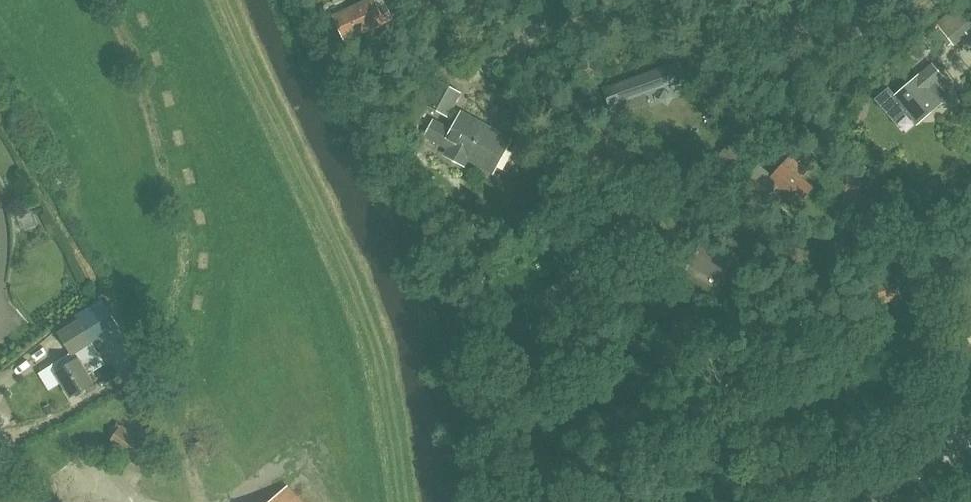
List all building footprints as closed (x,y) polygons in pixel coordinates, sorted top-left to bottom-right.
[(386,6),(378,10),(374,0),(371,0),(334,16),(344,39),(391,18),(386,6)] [(966,33),(950,13),(937,23),(953,43),(966,33)] [(602,89),(611,114),(648,101),(645,94),(678,83),(671,64),(602,89)] [(932,64),(918,76),(917,76),(895,95),(888,87),(874,99),(894,122),(907,111),(917,123),(941,103),(928,89),(943,77),(932,64)] [(439,83),(436,90),(423,83),(400,126),(413,132),(428,104),(447,115),(459,93),(439,83)] [(495,167),(510,139),(461,113),(451,132),(434,122),(426,135),(450,148),(446,155),(463,164),(469,153),(495,167)] [(784,163),(769,180),(797,204),(812,187),(784,163)] [(733,257),(703,239),(689,263),(719,281),(733,257)] [(67,366),(55,373),(70,397),(82,390),(93,383),(88,375),(105,364),(100,356),(90,341),(79,322),(59,334),(71,353),(62,358),(67,366)] [(121,423),(107,443),(148,471),(162,452),(142,438),(121,423)] [(287,486),(268,501),(302,501),(287,486)]
